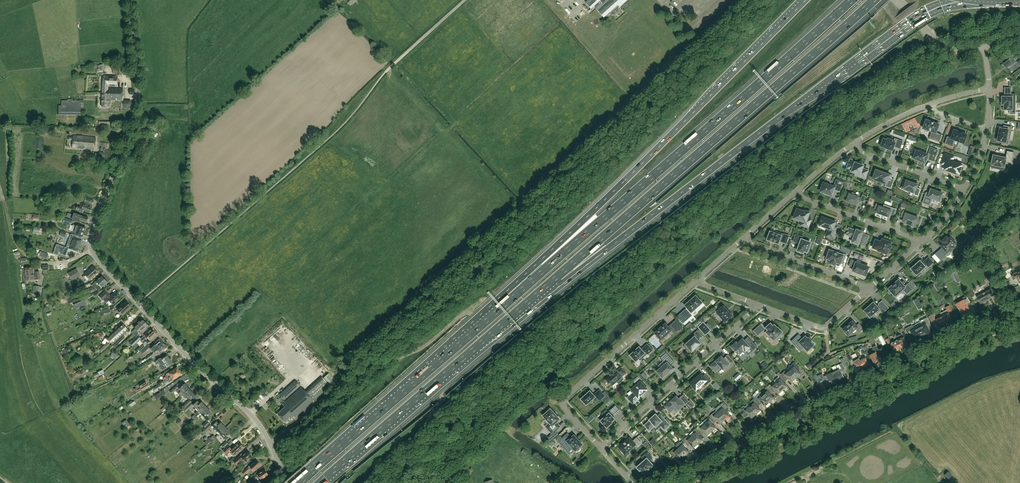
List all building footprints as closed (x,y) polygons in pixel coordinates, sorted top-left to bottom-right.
[(585,3),(591,9),(593,7),(596,10),(596,9),(604,18),(610,12),(611,14),(619,7),(620,7),(628,0),(588,0),(585,3)] [(122,75),(122,68),(121,68),(121,64),(114,64),(113,74),(116,74),(116,75),(122,75)] [(110,93),(110,88),(108,88),(108,87),(117,87),(117,76),(103,76),(103,92),(110,93)] [(123,100),(123,89),(110,88),(110,93),(103,92),(102,107),(109,107),(110,100),(123,100)] [(1011,94),(1011,88),(1004,88),(1004,97),(1002,97),(1002,101),(1002,105),(1004,105),(1004,110),(1005,110),(1007,110),(1009,110),(1009,114),(1010,114),(1010,112),(1015,112),(1015,106),(1013,106),(1013,97),(1011,97),(1011,94)] [(129,109),(132,105),(130,101),(126,100),(123,104),(125,108),(129,109)] [(80,101),(61,101),(61,115),(73,115),(73,112),(80,112),(80,101)] [(936,132),(939,124),(935,123),(930,122),(930,121),(926,119),(923,128),(932,132),(929,138),(939,142),(942,135),(936,132)] [(1006,139),(1008,131),(1011,131),(1011,127),(1003,126),(1003,129),(1000,128),(999,133),(999,136),(998,136),(997,141),(1002,142),(1002,144),(1008,145),(1009,139),(1006,139)] [(908,135),(893,130),(892,133),(907,139),(908,135)] [(964,143),(966,135),(967,135),(966,135),(954,131),(954,130),(954,131),(951,138),(947,137),(944,144),(953,147),(955,140),(963,143),(964,143)] [(94,150),(95,138),(73,135),(73,138),(69,138),(68,141),(72,142),(72,147),(94,150)] [(900,149),(903,141),(897,139),(894,141),(893,143),(891,142),(892,140),(888,139),(887,141),(884,139),(883,139),(883,140),(881,140),(879,144),(881,145),(881,146),(885,148),(886,148),(888,149),(887,149),(888,149),(892,150),(894,147),(900,149)] [(930,156),(924,154),(925,152),(921,151),(920,152),(916,151),(914,158),(918,160),(921,161),(925,162),(926,159),(933,161),(938,150),(933,148),(930,156)] [(1003,170),(1005,162),(1011,163),(1014,153),(1007,151),(1005,158),(993,156),(991,165),(999,166),(999,169),(1002,170),(1003,170)] [(958,175),(960,171),(961,171),(962,171),(962,170),(963,170),(963,169),(964,168),(963,167),(963,166),(962,166),(962,165),(952,162),(953,157),(946,155),(945,157),(944,157),(942,163),(946,164),(944,169),(950,171),(949,172),(950,172),(950,171),(953,172),(952,173),(953,173),(958,175)] [(855,162),(850,160),(847,168),(852,170),(851,172),(855,173),(854,175),(865,179),(868,171),(862,169),(863,166),(855,163),(855,162)] [(891,189),(894,179),(889,177),(889,176),(885,174),(886,173),(883,172),(882,173),(876,171),(874,177),(873,179),(886,184),(885,186),(891,189)] [(832,196),(834,190),(840,192),(843,182),(836,180),(833,187),(823,183),(820,192),(832,196)] [(917,188),(918,185),(914,184),(914,183),(910,182),(906,181),(905,184),(904,183),(901,189),(908,191),(909,189),(913,191),(912,193),(914,193),(914,195),(918,196),(920,189),(917,188)] [(942,198),(943,195),(942,195),(942,194),(941,193),(941,192),(938,191),(938,192),(931,190),(929,195),(925,194),(922,203),(930,206),(933,199),(939,201),(941,198),(942,198)] [(858,196),(850,193),(847,201),(856,205),(858,200),(860,201),(863,202),(866,196),(862,195),(861,199),(859,198),(858,197),(858,196)] [(91,207),(92,204),(93,201),(86,198),(84,204),(81,203),(80,208),(77,207),(76,210),(82,212),(83,210),(90,213),(92,207),(91,207)] [(877,205),(875,209),(878,210),(877,212),(888,216),(889,214),(889,213),(891,214),(894,215),(894,216),(894,215),(896,209),(890,207),(884,205),(883,207),(877,205)] [(807,219),(809,213),(805,211),(804,212),(797,209),(796,211),(795,211),(793,216),(794,216),(794,218),(802,221),(802,223),(805,224),(804,226),(808,228),(811,220),(807,219)] [(920,220),(917,219),(918,218),(909,215),(909,213),(903,211),(901,217),(904,218),(903,222),(908,224),(909,224),(909,225),(910,225),(910,224),(915,226),(916,223),(919,224),(920,220)] [(88,217),(77,214),(74,213),(72,219),(79,222),(79,220),(86,222),(88,217)] [(838,227),(834,225),(836,222),(830,220),(828,220),(828,219),(822,217),(819,225),(828,229),(827,232),(835,235),(838,227)] [(84,232),(86,227),(76,224),(75,226),(72,225),(71,228),(84,232)] [(82,237),(84,232),(71,228),(71,230),(74,231),(73,233),(82,237)] [(868,237),(862,235),(859,234),(861,231),(856,230),(856,231),(849,228),(847,235),(854,237),(852,242),(853,243),(853,242),(852,242),(853,241),(858,243),(858,244),(857,244),(858,244),(864,246),(864,247),(865,247),(868,237)] [(786,243),(789,236),(788,236),(784,234),(783,234),(783,237),(781,236),(775,234),(776,232),(772,230),(771,232),(770,232),(771,232),(770,232),(767,239),(767,240),(768,240),(772,241),(774,242),(778,244),(778,243),(779,241),(781,241),(781,242),(782,242),(786,243),(786,244),(786,243)] [(78,251),(82,240),(81,239),(81,237),(73,235),(72,236),(68,248),(78,251)] [(811,249),(812,245),(810,244),(811,243),(802,240),(803,237),(796,235),(795,237),(793,242),(800,244),(797,251),(803,253),(804,251),(807,252),(809,248),(811,249)] [(954,247),(953,246),(955,244),(950,238),(948,239),(946,237),(942,241),(944,243),(941,246),(943,248),(941,250),(941,249),(938,252),(943,258),(946,255),(944,253),(949,249),(950,251),(954,247)] [(882,239),(881,242),(881,243),(879,242),(876,240),(873,248),(878,250),(878,251),(887,254),(888,250),(889,250),(891,247),(889,246),(891,241),(887,240),(886,241),(882,239)] [(68,250),(55,246),(53,254),(58,255),(59,253),(66,256),(68,250)] [(839,266),(842,257),(845,258),(846,255),(839,252),(838,254),(830,250),(826,261),(839,266)] [(925,267),(927,265),(928,267),(929,267),(933,263),(933,262),(929,258),(928,257),(928,258),(924,261),(924,262),(922,264),(920,262),(920,261),(919,261),(919,262),(916,264),(916,265),(915,266),(915,265),(915,266),(912,269),(911,269),(914,272),(913,272),(913,273),(917,277),(921,274),(921,273),(919,272),(925,267)] [(851,259),(848,266),(852,267),(852,266),(854,267),(853,270),(853,271),(857,272),(857,273),(861,274),(865,275),(866,276),(866,275),(868,268),(869,267),(868,267),(864,266),(864,264),(861,263),(861,262),(857,260),(856,263),(853,262),(854,260),(851,259)] [(98,273),(93,266),(84,273),(89,279),(98,273)] [(80,275),(76,268),(68,273),(72,280),(80,275)] [(1017,278),(1019,283),(1019,270),(1018,271),(1018,272),(1013,275),(1014,275),(1011,276),(1013,280),(1016,278),(1016,279),(1017,278)] [(40,278),(39,271),(35,272),(36,275),(34,275),(33,273),(24,275),(25,281),(36,279),(40,278)] [(95,288),(105,279),(102,276),(92,285),(95,288)] [(101,288),(107,282),(105,279),(95,288),(94,289),(95,290),(97,289),(98,290),(100,289),(101,288)] [(913,289),(908,284),(904,287),(899,280),(889,289),(889,290),(888,291),(890,294),(891,292),(895,296),(902,290),(907,295),(913,289)] [(990,297),(994,296),(991,289),(977,297),(980,304),(991,299),(990,297)] [(113,304),(121,297),(116,291),(110,296),(105,291),(99,296),(102,300),(105,297),(113,304)] [(694,314),(692,312),(695,309),(696,311),(700,307),(698,306),(702,303),(696,296),(695,296),(692,299),(692,300),(689,302),(686,305),(685,305),(685,306),(688,309),(685,311),(684,310),(681,313),(685,318),(687,320),(694,314)] [(955,302),(962,316),(970,312),(966,304),(968,302),(965,297),(955,302)] [(882,314),(889,308),(882,301),(878,304),(879,305),(877,307),(873,303),(870,306),(870,305),(867,308),(864,311),(867,313),(865,315),(868,318),(869,318),(871,319),(872,319),(874,317),(874,316),(873,315),(879,309),(882,314)] [(123,315),(131,307),(126,302),(123,304),(122,303),(117,309),(123,315)] [(732,316),(723,306),(721,308),(720,306),(717,309),(719,311),(717,312),(725,322),(732,316)] [(948,312),(947,310),(940,313),(942,317),(946,324),(951,322),(950,319),(951,319),(948,312)] [(946,324),(942,317),(936,320),(939,325),(940,325),(941,327),(946,324)] [(923,325),(918,328),(923,338),(928,335),(927,334),(930,333),(929,330),(932,328),(927,318),(920,321),(923,325)] [(133,333),(145,322),(142,319),(133,327),(135,329),(132,331),(132,333),(133,333)] [(671,331),(674,334),(676,332),(679,330),(679,331),(683,328),(676,320),(670,326),(668,328),(665,324),(661,328),(660,329),(659,329),(659,330),(655,333),(655,334),(661,339),(661,340),(661,339),(664,337),(665,337),(666,338),(667,337),(668,337),(669,336),(668,335),(668,334),(671,331)] [(139,336),(149,327),(148,326),(149,326),(145,322),(133,333),(136,337),(138,335),(139,336)] [(863,329),(859,324),(856,326),(852,322),(849,325),(849,324),(848,325),(847,326),(846,326),(847,327),(843,330),(845,332),(845,333),(846,335),(848,335),(849,335),(850,335),(852,333),(852,332),(855,329),(859,333),(863,329)] [(704,323),(703,324),(699,327),(706,335),(711,331),(704,323)] [(113,344),(128,330),(123,324),(107,338),(113,344)] [(782,332),(778,328),(777,329),(774,325),(773,327),(771,324),(766,328),(762,324),(753,331),(758,336),(765,330),(767,332),(766,332),(767,332),(766,333),(768,336),(769,335),(774,340),(778,336),(780,338),(783,335),(781,333),(782,332)] [(919,340),(923,338),(918,328),(914,330),(912,326),(905,329),(911,340),(914,338),(916,340),(919,339),(919,340)] [(901,338),(897,340),(901,348),(908,345),(904,337),(907,336),(902,328),(899,330),(902,335),(900,336),(901,338)] [(149,339),(155,334),(151,329),(140,339),(142,341),(147,337),(149,339)] [(701,343),(698,340),(699,339),(700,339),(702,337),(697,331),(695,334),(697,336),(696,338),(695,337),(694,337),(693,337),(690,340),(691,340),(686,345),(688,348),(687,349),(690,352),(691,351),(692,351),(693,352),(696,349),(695,348),(701,343)] [(114,346),(124,337),(122,335),(113,344),(114,346)] [(129,343),(132,346),(133,345),(141,338),(139,336),(138,335),(136,337),(129,343)] [(649,340),(656,349),(661,345),(653,336),(649,340)] [(736,343),(732,347),(739,354),(744,350),(745,351),(748,354),(752,351),(757,347),(748,337),(744,341),(743,339),(737,344),(736,343)] [(815,344),(812,340),(811,341),(810,341),(811,341),(810,342),(805,337),(803,339),(801,337),(799,339),(796,337),(791,341),(797,348),(801,344),(807,351),(815,344)] [(901,348),(897,340),(896,337),(894,339),(895,341),(891,343),(895,351),(896,351),(897,351),(898,351),(898,350),(901,348)] [(154,353),(164,344),(159,338),(156,342),(150,348),(150,349),(154,353)] [(110,345),(107,342),(99,350),(101,352),(110,345)] [(137,353),(142,349),(146,344),(148,343),(146,342),(143,344),(135,351),(137,353)] [(160,353),(167,347),(164,344),(154,353),(153,353),(155,356),(157,354),(158,355),(160,353)] [(642,356),(644,354),(645,353),(644,353),(646,352),(648,354),(652,351),(653,350),(652,350),(648,346),(647,345),(647,344),(647,345),(643,348),(641,350),(639,348),(640,348),(639,347),(639,348),(635,351),(634,352),(631,355),(630,355),(631,356),(636,361),(635,361),(636,361),(639,359),(640,360),(643,357),(642,356)] [(879,351),(876,346),(875,344),(873,346),(873,347),(872,348),(873,349),(871,351),(872,354),(875,353),(879,351)] [(672,368),(670,366),(674,362),(666,353),(661,357),(663,360),(662,361),(666,364),(658,371),(657,372),(658,372),(662,377),(663,378),(663,377),(667,374),(669,372),(672,369),(672,368)] [(875,353),(872,354),(870,356),(873,363),(874,362),(875,363),(877,362),(876,361),(879,360),(875,353)] [(725,370),(735,362),(728,355),(723,359),(721,357),(720,358),(711,366),(715,372),(721,367),(724,369),(725,370)] [(159,365),(169,359),(167,356),(161,359),(160,358),(156,361),(159,365)] [(869,365),(865,358),(862,359),(861,356),(858,357),(859,359),(863,368),(866,366),(867,367),(867,366),(869,365)] [(842,368),(843,371),(845,369),(844,367),(847,366),(843,358),(840,360),(841,362),(842,363),(839,365),(839,364),(839,365),(841,369),(842,368)] [(166,368),(173,364),(169,359),(159,365),(160,366),(162,368),(163,370),(166,368)] [(859,359),(853,361),(858,371),(860,370),(861,370),(861,369),(863,368),(859,359)] [(789,367),(787,368),(790,371),(796,378),(801,374),(797,370),(798,370),(796,369),(798,367),(794,362),(792,365),(790,366),(790,365),(788,367),(789,367)] [(179,371),(176,367),(165,375),(165,376),(163,377),(164,378),(163,380),(164,381),(179,371)] [(137,374),(140,379),(149,373),(146,368),(137,374)] [(624,380),(621,377),(622,376),(626,373),(621,368),(617,371),(614,374),(612,371),(610,374),(611,375),(604,380),(608,385),(609,384),(610,385),(610,384),(612,386),(616,382),(619,384),(624,380)] [(841,371),(842,371),(843,371),(842,371),(843,371),(842,368),(841,369),(833,373),(837,381),(844,378),(841,371)] [(169,382),(181,374),(179,371),(164,381),(160,383),(163,387),(166,385),(165,384),(168,381),(169,382)] [(779,372),(785,379),(787,377),(788,379),(789,379),(792,382),(796,378),(790,371),(787,373),(785,371),(781,374),(779,372)] [(778,377),(774,381),(776,383),(783,390),(787,386),(784,383),(784,382),(783,381),(785,379),(779,372),(778,372),(777,373),(777,374),(776,374),(778,377)] [(837,381),(833,373),(832,373),(831,372),(831,373),(826,375),(826,376),(823,377),(826,383),(829,381),(830,385),(831,385),(831,384),(837,381)] [(329,373),(323,378),(330,386),(336,380),(329,373)] [(711,381),(705,374),(703,376),(701,374),(696,378),(695,379),(694,379),(695,380),(690,384),(696,390),(703,384),(705,386),(711,381)] [(823,381),(820,375),(817,376),(816,374),(814,376),(814,375),(818,383),(820,382),(823,381)] [(305,392),(313,401),(316,399),(330,386),(322,377),(307,390),(305,392)] [(293,392),(299,388),(294,382),(288,387),(293,392)] [(639,397),(647,390),(640,382),(632,390),(633,391),(633,393),(628,398),(629,399),(629,400),(631,403),(632,403),(633,404),(639,399),(639,398),(639,397)] [(770,384),(767,387),(771,391),(773,389),(775,391),(778,394),(783,390),(776,383),(774,384),(772,387),(770,384)] [(142,390),(149,386),(148,384),(141,388),(136,391),(137,393),(142,390)] [(189,389),(184,384),(179,389),(181,391),(177,394),(180,397),(182,396),(189,389)] [(767,391),(763,395),(769,402),(774,398),(771,395),(771,394),(770,393),(771,391),(767,387),(765,389),(767,391)] [(294,418),(313,401),(305,392),(301,388),(282,404),(284,407),(276,414),(284,423),(288,419),(289,420),(293,417),(294,418)] [(188,399),(193,394),(189,389),(182,396),(185,399),(187,397),(188,399)] [(291,395),(286,389),(282,392),(287,398),(291,395)] [(600,400),(604,396),(605,396),(604,396),(600,390),(599,390),(595,394),(594,394),(595,395),(594,396),(590,392),(590,391),(590,392),(587,394),(586,395),(585,396),(582,399),(581,399),(582,400),(586,404),(586,405),(587,404),(593,399),(594,400),(594,401),(595,401),(595,400),(597,399),(597,398),(599,400),(600,401),(600,400)] [(156,399),(165,394),(163,391),(154,396),(156,399)] [(754,399),(758,403),(760,401),(761,403),(762,403),(765,406),(769,402),(763,395),(760,392),(758,394),(758,395),(755,398),(754,399)] [(690,400),(689,401),(684,395),(683,395),(679,399),(678,399),(676,397),(666,406),(670,412),(676,407),(679,410),(679,409),(680,410),(685,405),(689,409),(690,408),(691,408),(694,405),(690,400)] [(183,405),(185,408),(190,402),(191,402),(189,399),(183,405)] [(751,402),(747,405),(749,407),(756,414),(761,410),(757,407),(758,406),(756,405),(758,403),(754,399),(751,402)] [(197,416),(200,413),(206,407),(201,402),(199,404),(197,401),(193,405),(195,408),(195,409),(197,411),(195,413),(197,416)] [(193,405),(190,402),(185,408),(183,410),(185,412),(193,405)] [(729,416),(727,413),(728,413),(725,410),(727,409),(727,408),(728,407),(723,402),(715,409),(716,410),(725,420),(729,416)] [(745,407),(741,411),(745,415),(747,414),(748,415),(752,418),(756,414),(749,407),(747,405),(745,407)] [(605,417),(601,421),(607,427),(610,424),(611,422),(614,419),(612,417),(617,413),(620,410),(615,406),(612,408),(609,411),(611,413),(610,414),(606,410),(602,414),(605,417)] [(208,414),(211,413),(206,407),(200,413),(202,415),(201,415),(204,418),(207,421),(211,417),(208,414)] [(555,423),(559,419),(550,409),(543,416),(550,423),(546,426),(553,434),(560,427),(559,427),(555,423)] [(713,412),(709,416),(713,421),(715,419),(717,421),(717,420),(720,424),(725,420),(716,410),(714,413),(713,412)] [(670,425),(661,416),(658,418),(656,415),(651,419),(652,419),(645,425),(649,430),(655,425),(656,427),(659,424),(661,425),(662,425),(666,429),(670,425)] [(712,422),(713,421),(709,416),(705,420),(707,422),(705,425),(711,432),(716,428),(713,424),(712,422)] [(219,433),(225,428),(220,423),(218,425),(216,422),(212,425),(215,428),(214,429),(216,432),(217,431),(219,433)] [(700,433),(702,431),(703,433),(704,432),(707,436),(711,432),(705,425),(703,422),(696,428),(700,433)] [(201,431),(203,434),(212,426),(209,424),(207,426),(205,428),(201,431)] [(224,438),(230,433),(225,428),(219,433),(221,435),(220,436),(223,439),(224,438)] [(698,435),(700,433),(696,428),(693,431),(695,434),(691,437),(698,444),(702,440),(699,436),(700,436),(698,435)] [(582,445),(579,441),(574,436),(569,440),(566,435),(559,442),(567,451),(572,447),(576,451),(576,450),(577,452),(581,449),(580,447),(582,445)] [(636,446),(641,442),(637,437),(632,441),(629,438),(619,447),(622,450),(621,451),(624,454),(625,453),(625,454),(635,445),(636,446)] [(687,437),(682,441),(687,445),(689,443),(690,445),(690,444),(694,448),(698,444),(691,437),(689,439),(687,437)] [(685,447),(687,445),(682,441),(680,443),(682,445),(678,449),(685,456),(689,452),(686,448),(685,447)] [(235,456),(244,448),(238,442),(231,449),(227,445),(222,450),(227,455),(230,451),(231,452),(231,454),(233,455),(235,456)] [(685,456),(678,449),(676,451),(673,449),(669,452),(673,457),(675,455),(677,457),(677,456),(680,460),(685,456)] [(247,451),(243,455),(241,454),(233,461),(236,465),(241,461),(245,465),(250,461),(248,459),(251,456),(247,451)] [(649,469),(653,465),(649,461),(653,458),(648,453),(642,458),(645,461),(637,467),(640,470),(641,470),(644,473),(645,472),(646,474),(649,471),(648,470),(649,469)] [(253,471),(260,466),(259,465),(260,464),(259,463),(258,463),(256,461),(252,465),(251,464),(242,472),(245,475),(250,470),(249,470),(251,469),(253,471)] [(247,482),(258,482),(261,480),(268,475),(265,469),(257,475),(249,481),(247,482)] [(952,475),(948,470),(944,474),(948,479),(952,475)]
